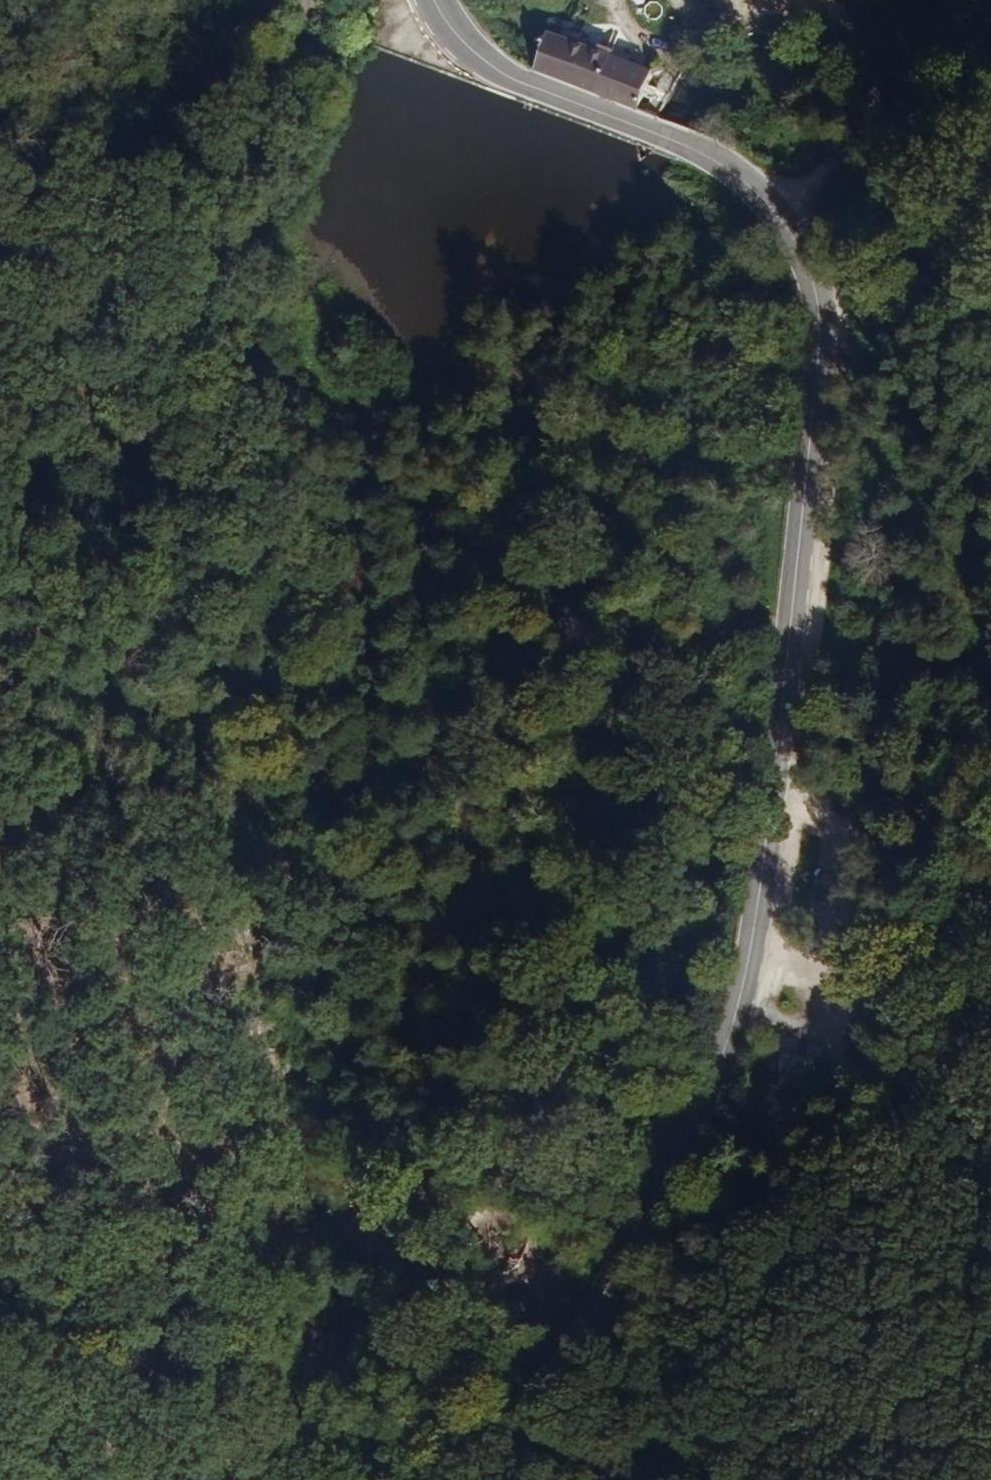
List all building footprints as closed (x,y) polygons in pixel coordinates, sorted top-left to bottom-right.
[(649,93),(662,53),(581,22),(568,18),(551,58),(649,93)]
